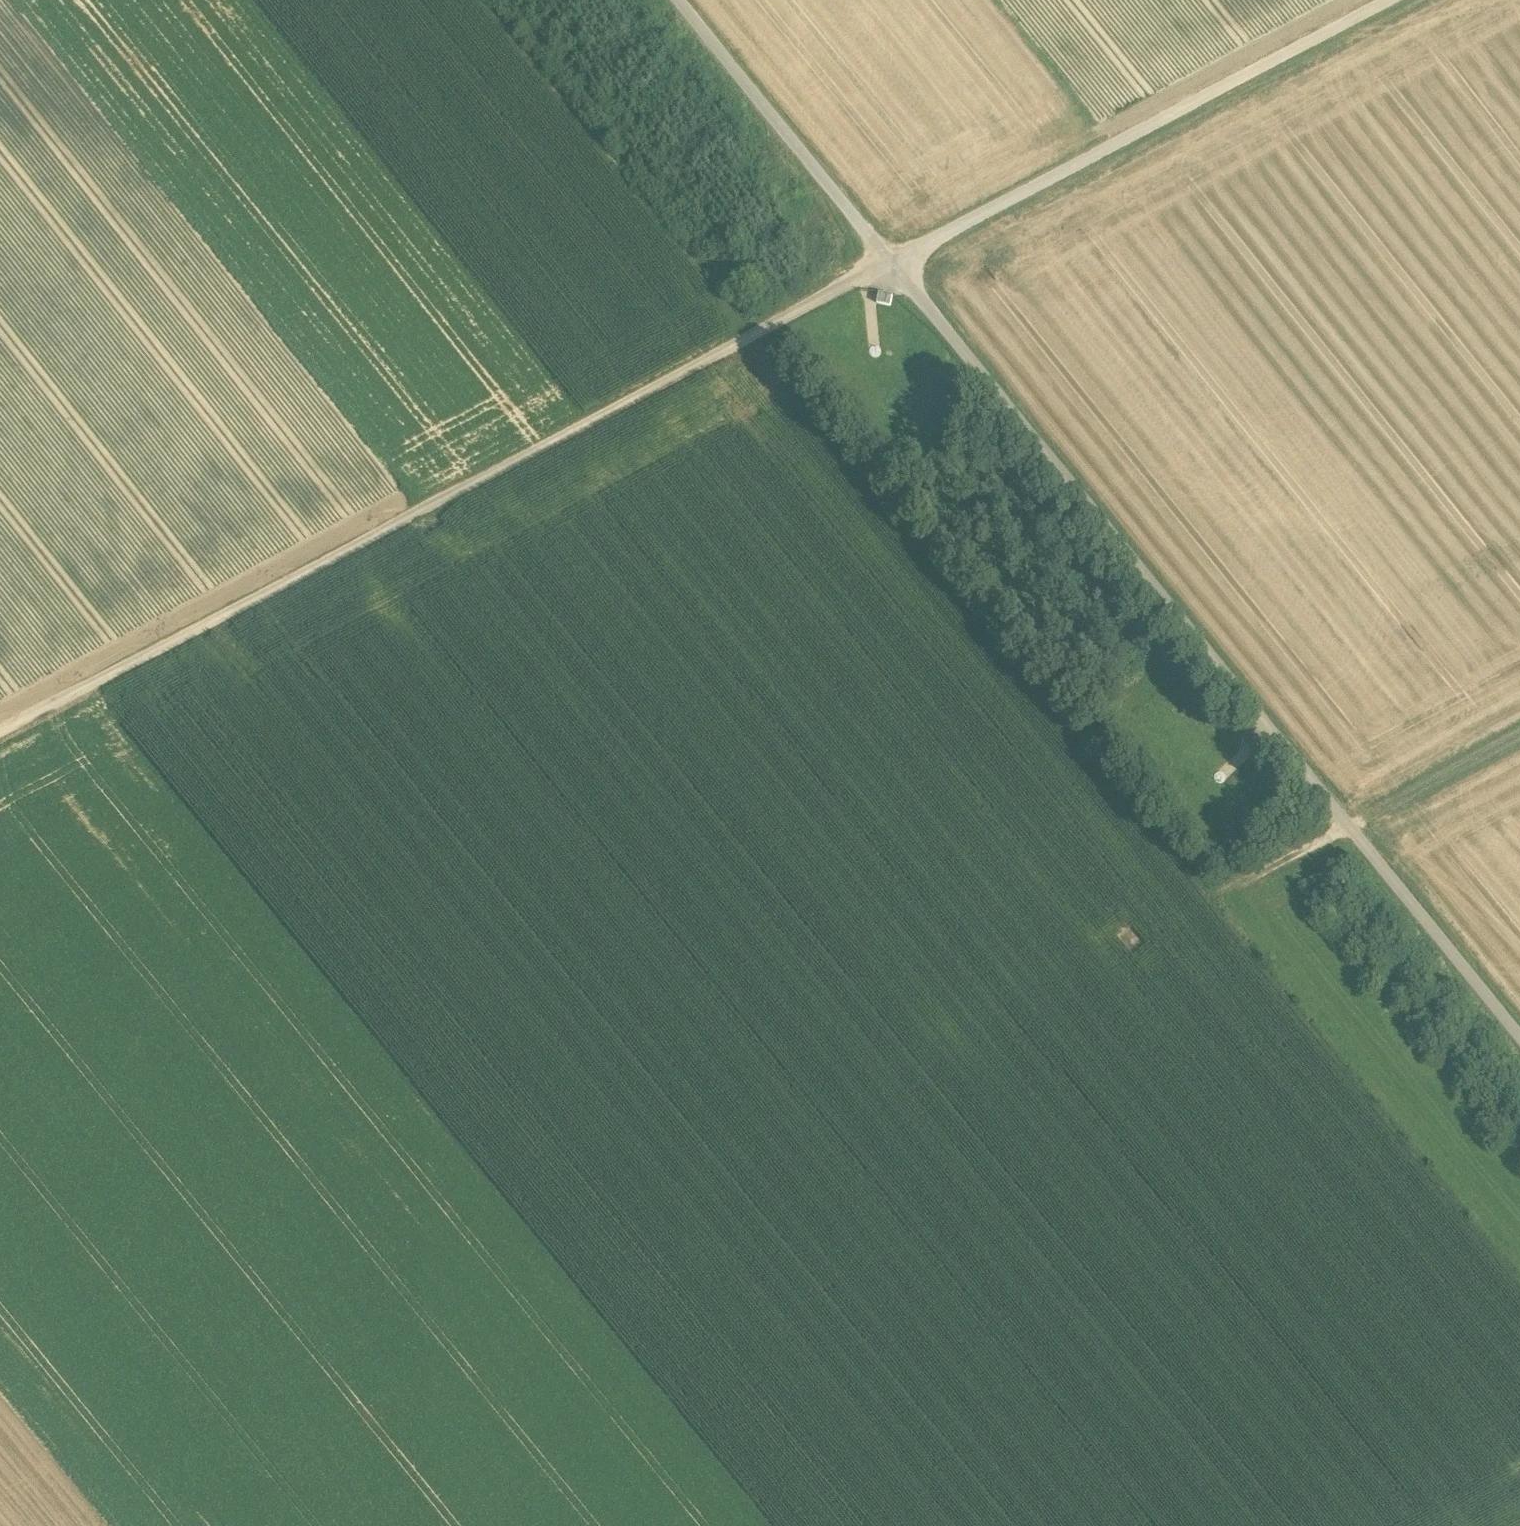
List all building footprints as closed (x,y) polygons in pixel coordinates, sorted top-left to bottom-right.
[(877,303),(890,306),(892,296),(879,293),(877,303)]
